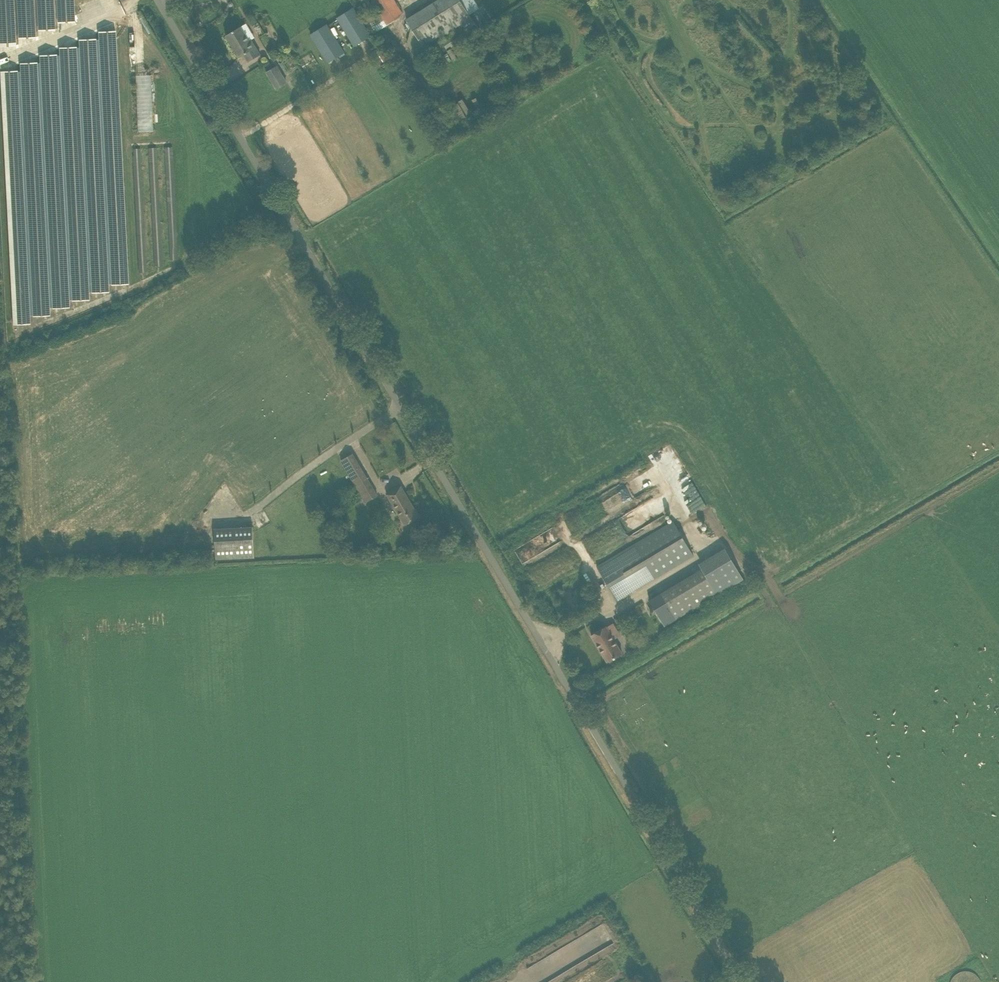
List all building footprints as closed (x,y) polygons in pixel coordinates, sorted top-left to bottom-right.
[(3,53),(22,46),(57,32),(76,24),(75,12),(71,0),(0,0),(0,53),(3,53)] [(75,0),(94,9),(99,0),(75,0)] [(386,25),(402,15),(393,0),(371,0),(386,25)] [(459,0),(439,0),(406,20),(424,48),(471,19),(459,0)] [(357,16),(353,9),(337,19),(354,46),(370,36),(357,16)] [(118,25),(1,62),(2,125),(6,122),(10,128),(10,119),(21,118),(30,117),(30,113),(33,117),(41,117),(41,114),(47,114),(53,110),(60,120),(59,90),(64,105),(72,102),(74,105),(81,105),(81,106),(87,106),(90,104),(101,101),(101,111),(112,111),(120,136),(118,25)] [(329,62),(344,52),(326,26),(311,36),(329,62)] [(260,55),(251,40),(250,41),(246,35),(240,27),(226,35),(239,57),(244,55),(248,62),(260,55)] [(266,72),(276,89),(287,83),(277,66),(266,72)] [(151,73),(136,74),(138,130),(153,130),(151,73)] [(472,111),(482,107),(477,95),(467,99),(472,111)] [(449,107),(456,121),(466,117),(460,102),(449,107)] [(142,186),(140,148),(133,148),(134,178),(135,178),(136,186),(142,186)] [(125,234),(109,234),(111,284),(127,283),(125,234)] [(90,248),(92,292),(109,291),(107,241),(102,242),(102,249),(97,249),(97,248),(90,248)] [(33,252),(35,315),(49,314),(48,252),(33,252)] [(53,308),(70,307),(67,254),(59,254),(59,255),(50,256),(53,308)] [(72,300),(88,299),(86,254),(70,254),(72,300)] [(13,324),(30,323),(27,258),(10,259),(13,324)] [(284,328),(279,320),(276,322),(281,330),(284,328)] [(366,502),(377,495),(352,453),(341,460),(366,502)] [(419,516),(400,485),(386,493),(405,525),(419,516)] [(694,555),(673,521),(597,566),(617,601),(694,555)] [(216,560),(254,558),(252,526),(214,528),(216,560)] [(536,534),(524,540),(527,545),(539,539),(536,534)] [(673,615),(713,592),(701,571),(661,593),(673,615)] [(661,593),(649,600),(664,625),(676,619),(673,615),(661,593)] [(607,662),(622,653),(606,626),(591,634),(607,662)]
